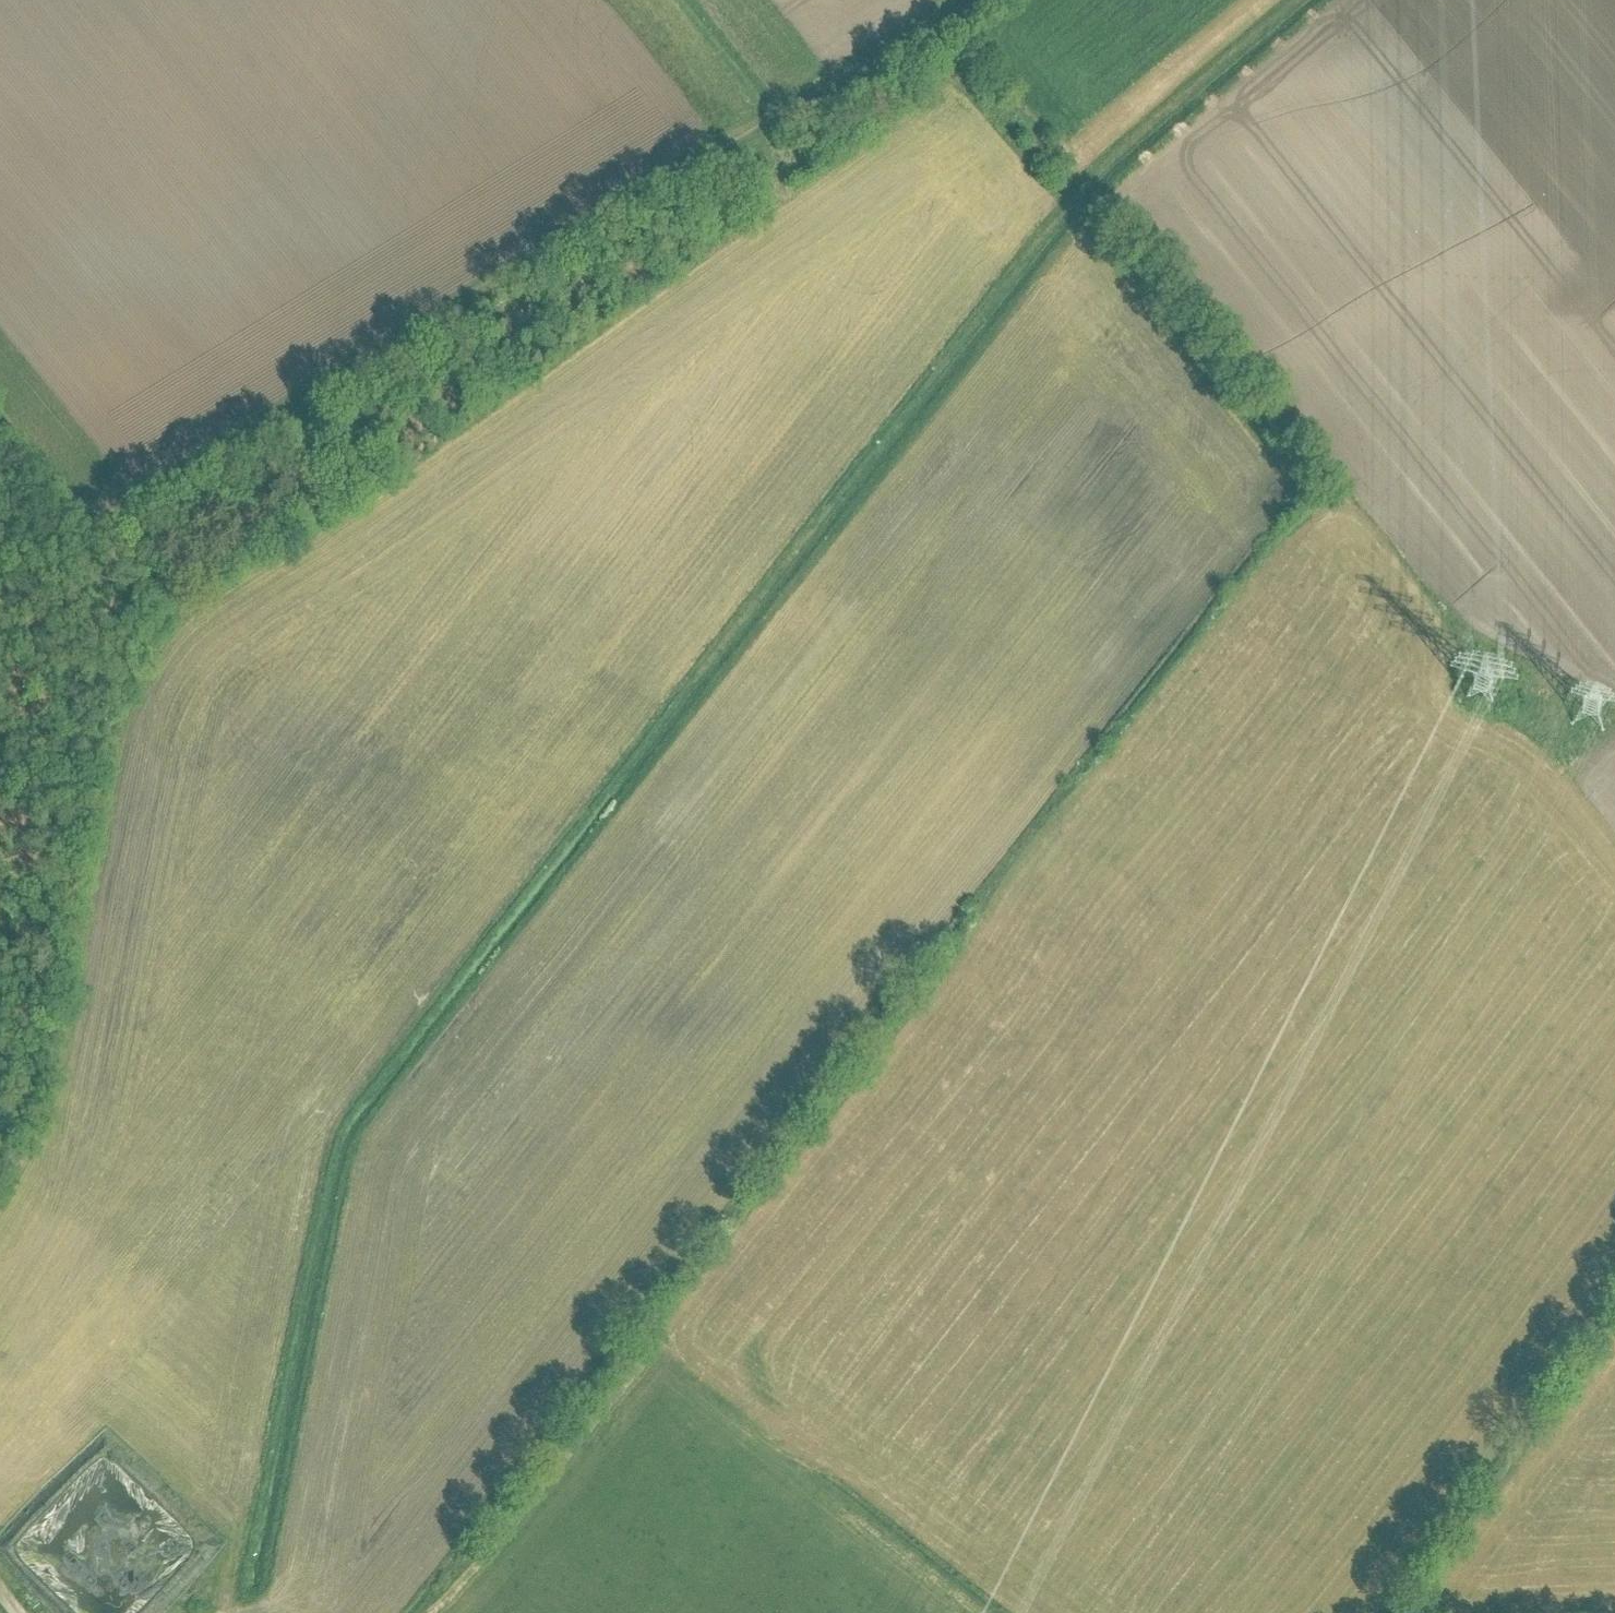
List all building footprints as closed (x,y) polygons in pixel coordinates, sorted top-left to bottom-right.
[(79,1504),(114,1468),(143,1497),(160,1480),(120,1442),(69,1495),(79,1504)] [(184,1608),(231,1548),(181,1509),(169,1524),(193,1544),(152,1596),(165,1607),(172,1599),(184,1608)]
